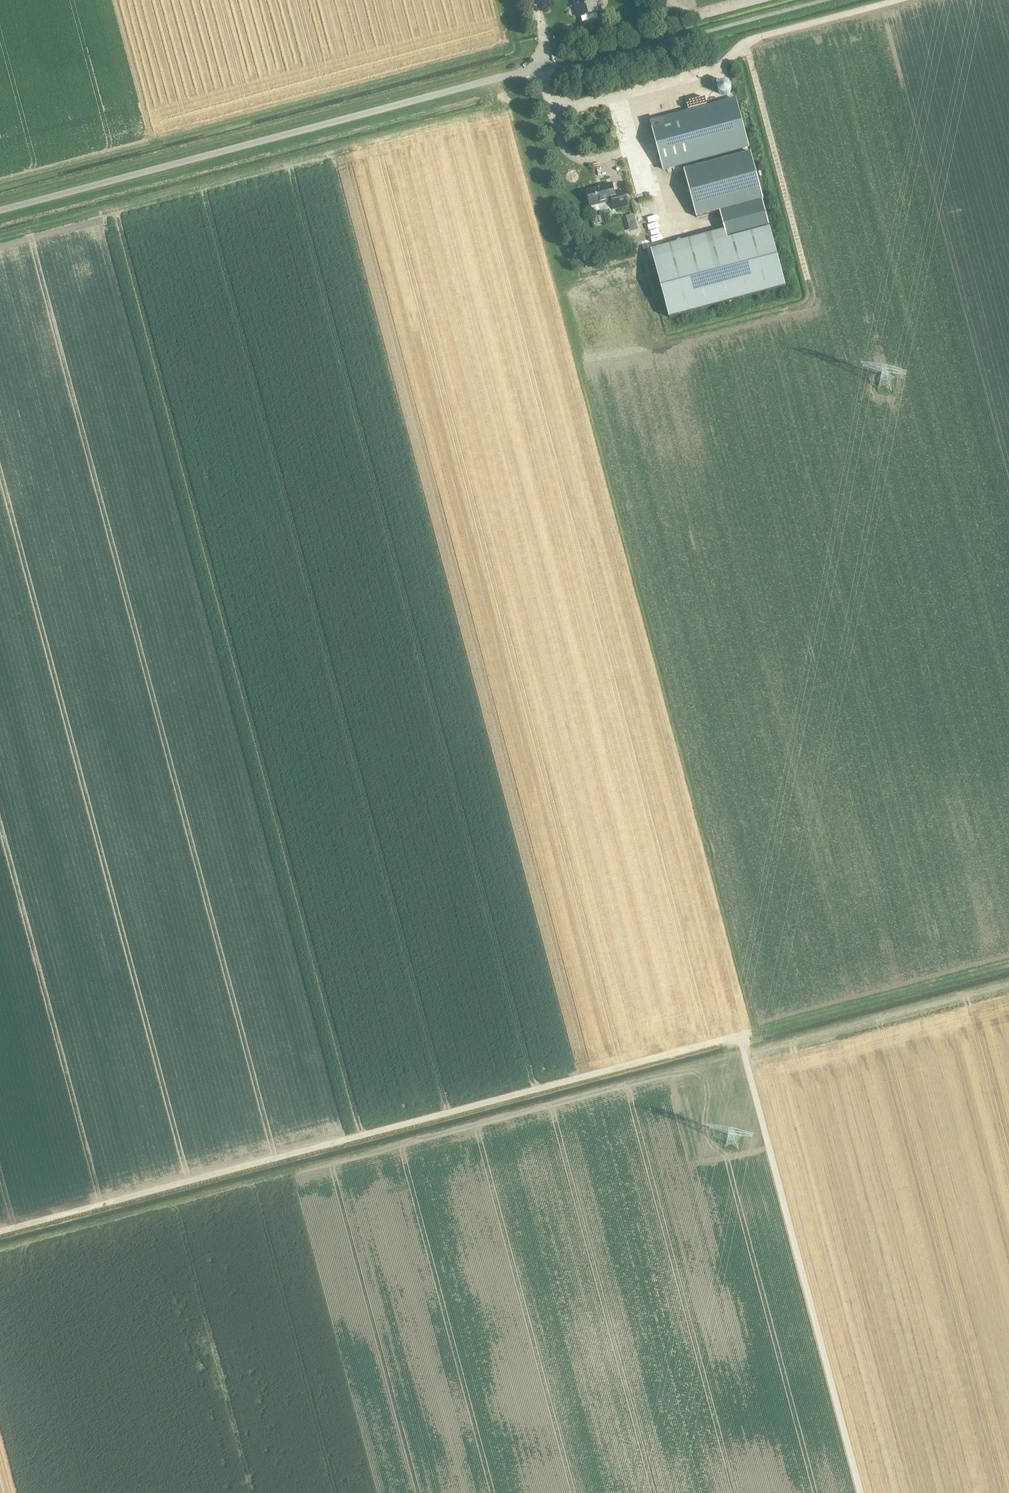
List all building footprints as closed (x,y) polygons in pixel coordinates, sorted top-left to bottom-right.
[(575,3),(577,2),(580,15),(597,11),(596,7),(597,7),(596,1),(598,0),(575,0),(575,3)] [(657,19),(659,16),(670,23),(674,17),(657,8),(654,13),(655,14),(653,17),(657,19)] [(726,82),(723,82),(721,83),(718,85),(718,89),(719,92),(721,95),(725,96),(728,95),(731,92),(732,89),(731,86),(730,84),(726,82)] [(651,122),(664,170),(748,147),(736,100),(651,122)] [(750,152),(684,170),(696,217),(720,211),(762,200),(750,152)] [(572,165),(556,172),(562,185),(578,178),(572,165)] [(613,201),(615,209),(629,205),(625,192),(615,194),(612,184),(587,190),(591,207),(613,201)] [(762,200),(720,211),(728,240),(770,228),(762,200)] [(728,240),(654,259),(670,318),(786,287),(770,228),(728,240)]
